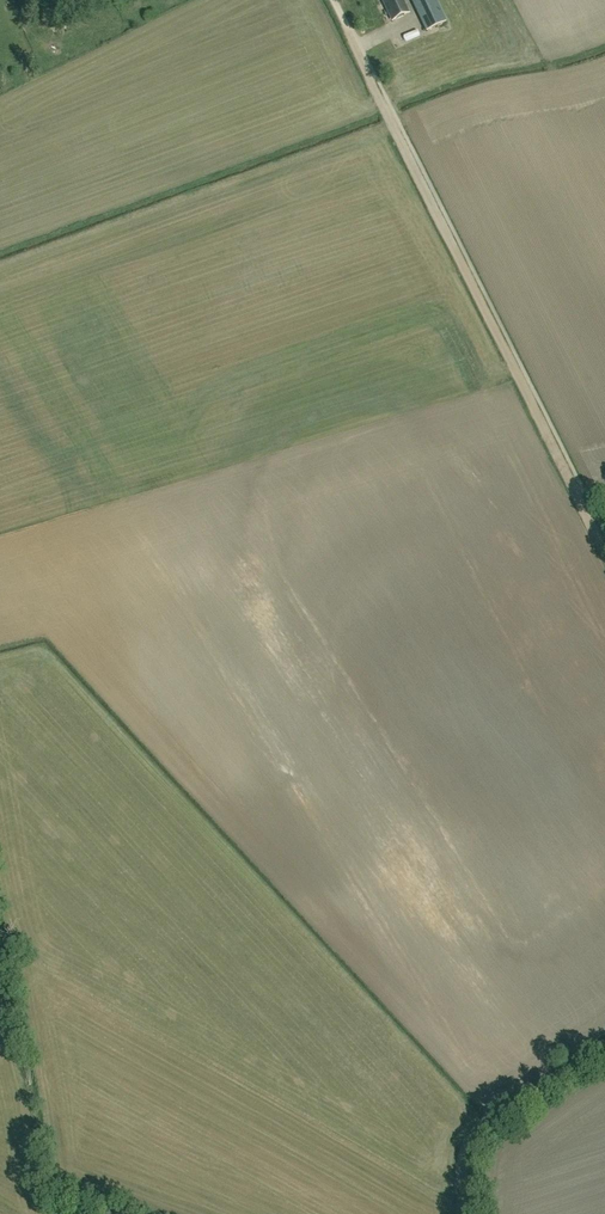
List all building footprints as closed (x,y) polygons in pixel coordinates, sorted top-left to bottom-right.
[(393,21),(408,14),(401,0),(383,0),(393,21)] [(445,23),(434,0),(412,0),(427,32),(445,23)]
